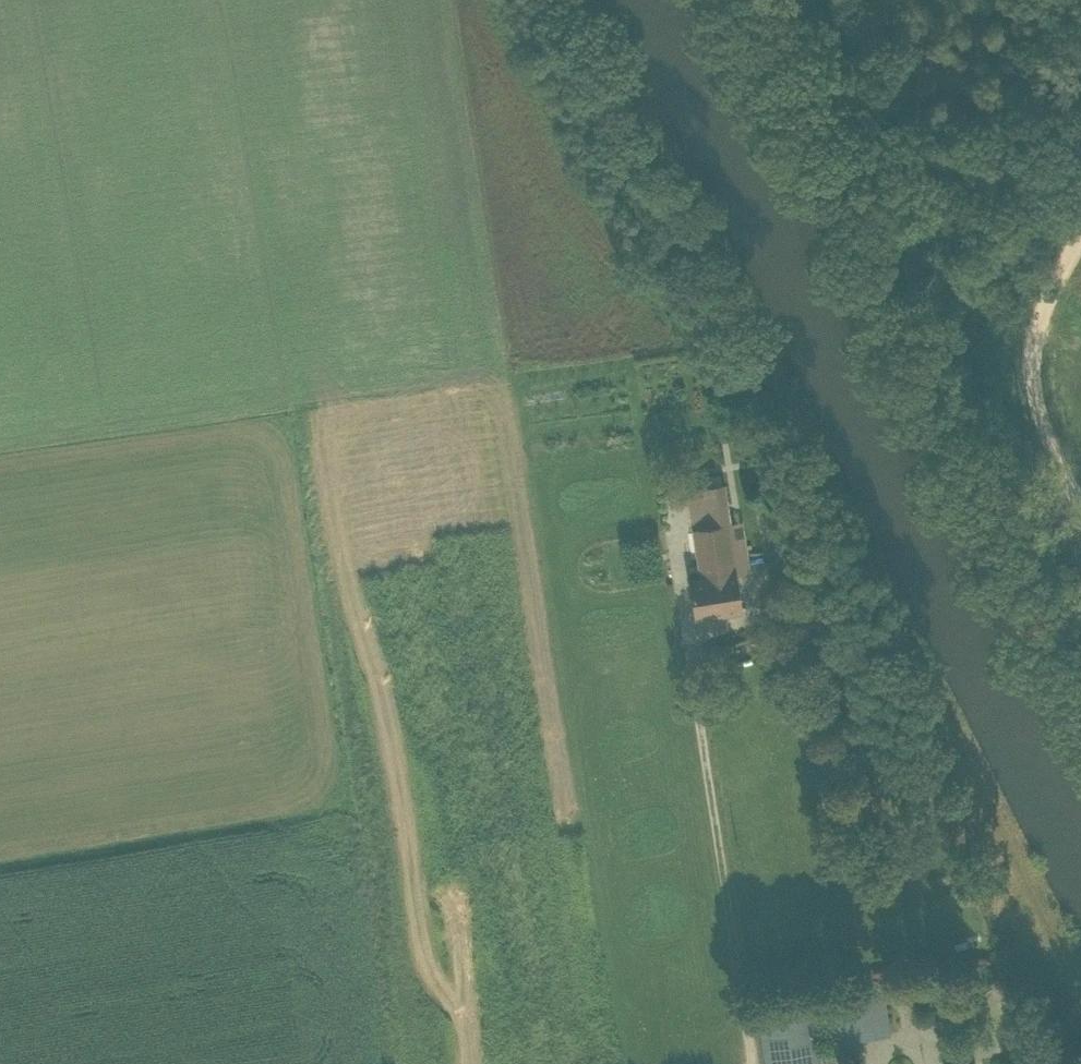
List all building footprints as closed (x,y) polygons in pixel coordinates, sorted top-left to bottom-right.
[(763,467),(759,454),(742,459),(746,472),(763,467)] [(695,619),(743,612),(737,573),(750,571),(743,520),(730,522),(725,483),(687,489),(700,576),(689,578),(695,619)] [(855,1040),(890,1034),(881,978),(829,987),(839,1060),(857,1057),(855,1040)] [(808,992),(756,1000),(765,1063),(818,1063),(808,992)]
